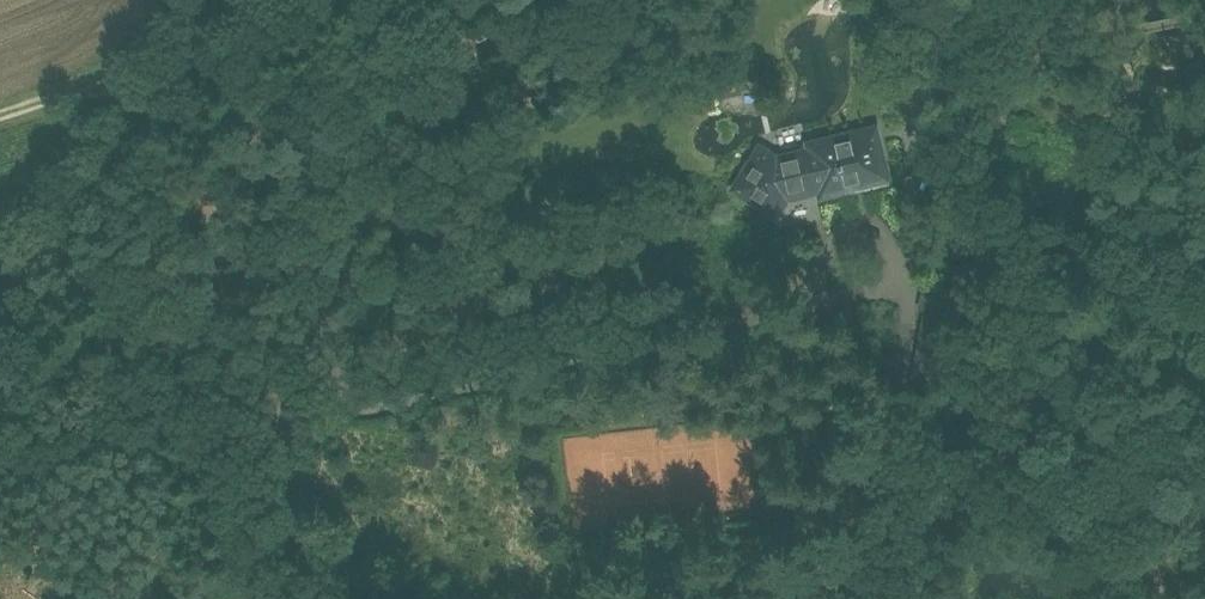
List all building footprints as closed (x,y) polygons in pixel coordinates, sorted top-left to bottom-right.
[(809,143),(809,146),(778,152),(759,141),(728,190),(778,220),(790,201),(819,193),(820,196),(889,180),(876,127),(809,143)]
